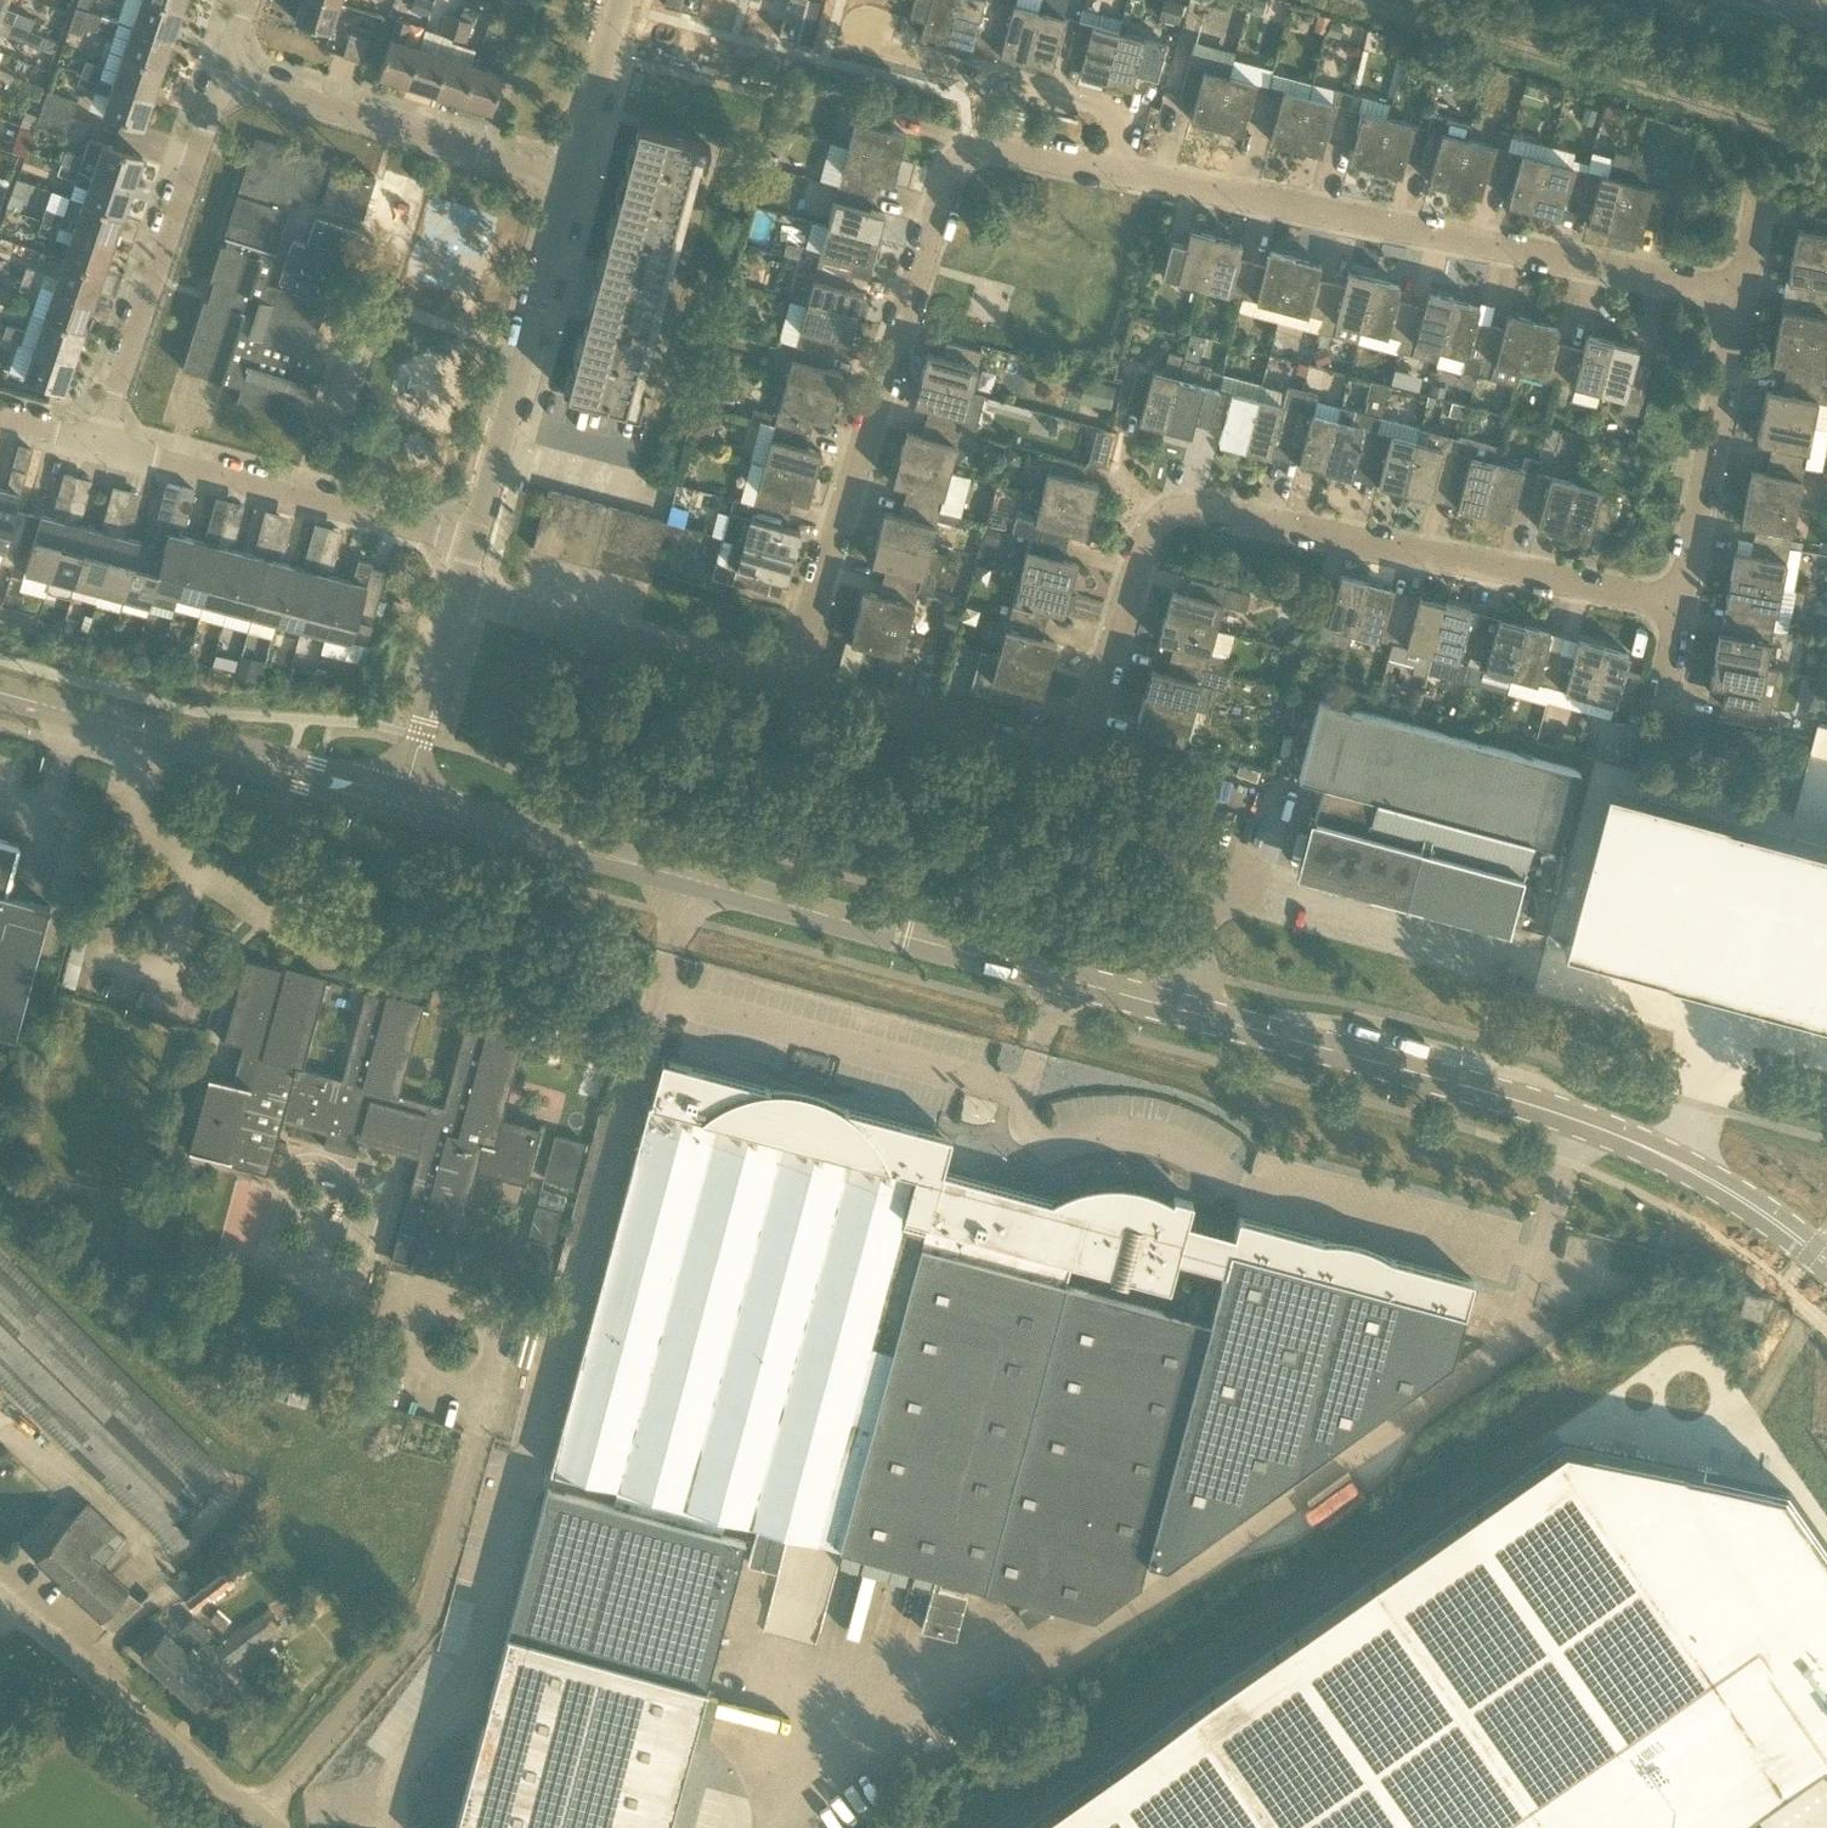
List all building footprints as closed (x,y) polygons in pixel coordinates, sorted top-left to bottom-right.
[(87,10),(91,0),(79,0),(77,6),(87,10)] [(173,39),(183,10),(152,0),(143,0),(134,25),(173,39)] [(183,10),(184,7),(187,8),(190,6),(192,0),(152,0),(183,10)] [(340,3),(331,0),(302,0),(296,20),(331,31),(340,3)] [(665,5),(698,14),(702,0),(666,0),(665,5)] [(779,35),(812,44),(824,1),(818,0),(788,0),(779,35)] [(958,0),(914,0),(910,14),(925,18),(921,32),(946,39),(958,0)] [(1000,0),(958,0),(946,39),(973,46),(977,31),(990,35),(1000,0)] [(1016,0),(1000,0),(990,35),(1005,39),(1001,53),(1027,60),(1040,10),(1036,9),(1015,4),(1016,0)] [(1251,17),(1266,18),(1268,0),(1253,0),(1251,17)] [(1171,1),(1166,21),(1180,25),(1185,4),(1171,1)] [(120,21),(87,10),(77,6),(69,30),(83,34),(86,25),(98,29),(98,26),(116,32),(120,21)] [(1070,56),(1079,20),(1040,10),(1027,60),(1052,67),(1056,52),(1070,56)] [(31,31),(31,30),(36,19),(18,12),(14,23),(31,31)] [(454,37),(461,18),(449,14),(442,33),(454,37)] [(1325,35),(1330,19),(1318,16),(1313,31),(1325,35)] [(42,48),(47,36),(31,30),(31,31),(14,23),(0,17),(0,31),(42,48)] [(461,18),(454,37),(467,41),(473,22),(461,18)] [(408,84),(420,47),(404,42),(410,23),(398,19),(380,75),(408,84)] [(1106,81),(1120,31),(1079,20),(1070,56),(1084,59),(1080,74),(1106,81)] [(1330,22),(1327,35),(1340,38),(1343,25),(1330,22)] [(164,68),(173,39),(134,25),(124,55),(164,68)] [(373,32),(353,26),(344,56),(363,62),(373,32)] [(1151,77),(1161,42),(1120,31),(1106,81),(1131,88),(1135,73),(1151,77)] [(1402,42),(1390,44),(1392,56),(1404,54),(1402,42)] [(436,93),(448,56),(420,47),(408,84),(436,93)] [(154,97),(164,68),(124,55),(114,84),(154,97)] [(464,102),(476,65),(448,56),(436,93),(464,102)] [(1445,56),(1441,73),(1453,76),(1458,59),(1445,56)] [(476,65),(464,102),(492,111),(504,74),(522,79),(526,67),(496,57),(492,70),(476,65)] [(83,73),(101,79),(105,67),(87,61),(83,73)] [(1216,126),(1230,76),(1189,65),(1179,100),(1194,104),(1191,119),(1216,126)] [(8,88),(13,76),(0,71),(0,84),(8,88)] [(114,84),(101,79),(83,73),(79,84),(111,95),(105,113),(144,126),(154,97),(114,84)] [(1270,87),(1310,97),(1313,84),(1273,74),(1270,87)] [(1260,122),(1270,87),(1230,76),(1216,126),(1242,133),(1246,118),(1260,122)] [(1296,147),(1310,97),(1270,87),(1260,122),(1274,125),(1270,140),(1296,147)] [(1350,107),(1348,107),(1352,93),(1338,89),(1334,103),(1310,97),(1296,147),(1322,154),(1326,139),(1340,143),(1350,107)] [(71,117),(77,100),(49,91),(43,107),(71,117)] [(891,130),(895,114),(860,105),(849,146),(900,159),(906,134),(891,130)] [(66,133),(71,117),(43,107),(37,123),(66,133)] [(1376,168),(1390,118),(1350,107),(1340,143),(1354,146),(1350,161),(1376,168)] [(1581,122),(1592,126),(1597,110),(1586,107),(1581,122)] [(1420,164),(1429,128),(1390,118),(1376,168),(1401,175),(1405,160),(1420,164)] [(80,123),(79,135),(109,138),(110,126),(80,123)] [(574,372),(578,374),(573,394),(569,392),(568,393),(568,395),(568,396),(572,397),(583,400),(594,403),(605,405),(616,408),(626,411),(626,410),(630,396),(694,158),(697,144),(698,143),(641,128),(640,127),(639,128),(636,142),(640,144),(634,163),(630,162),(630,163),(626,177),(626,178),(630,179),(625,199),(621,198),(617,212),(617,213),(621,214),(616,234),(611,233),(611,234),(607,247),(604,261),(602,269),(598,283),(592,304),(592,306),(593,307),(589,323),(587,322),(587,323),(584,337),(583,337),(588,338),(582,358),(578,357),(578,358),(574,372)] [(1455,189),(1469,139),(1429,128),(1420,164),(1433,167),(1429,182),(1455,189)] [(1497,142),(1507,145),(1511,132),(1500,129),(1497,142)] [(144,157),(104,143),(90,139),(84,157),(66,151),(62,163),(133,187),(144,157)] [(233,216),(282,231),(294,194),(363,216),(376,176),(257,139),(233,216)] [(1499,185),(1509,149),(1469,139),(1455,189),(1480,196),(1484,181),(1499,185)] [(893,185),(900,159),(849,146),(839,185),(874,195),(878,181),(893,185)] [(1509,149),(1499,185),(1513,188),(1509,203),(1534,210),(1548,160),(1509,149)] [(1615,231),(1634,156),(1615,151),(1609,176),(1588,171),(1579,206),(1592,209),(1588,224),(1615,231)] [(1668,191),(1646,186),(1653,160),(1634,156),(1615,231),(1639,238),(1643,223),(1658,227),(1668,191)] [(1548,160),(1534,210),(1560,217),(1564,202),(1579,206),(1588,171),(1548,160)] [(89,187),(84,202),(84,203),(123,216),(133,187),(62,163),(59,174),(77,180),(76,183),(89,187)] [(839,185),(828,225),(879,238),(885,213),(870,209),(874,195),(839,185)] [(61,227),(64,217),(78,222),(75,231),(114,245),(123,216),(84,203),(84,202),(71,198),(65,215),(47,208),(43,220),(61,227)] [(293,240),(279,282),(336,301),(359,229),(316,215),(307,244),(293,240)] [(267,282),(282,231),(233,216),(227,235),(226,235),(226,236),(229,237),(227,246),(223,245),(212,280),(216,281),(209,301),(205,300),(184,368),(242,387),(237,403),(305,425),(327,357),(311,352),(328,301),(267,282)] [(1826,262),(1826,219),(1817,217),(1814,233),(1798,230),(1793,255),(1826,262)] [(57,238),(61,227),(43,220),(39,232),(57,238)] [(879,238),(828,225),(813,221),(807,246),(822,250),(818,264),(823,265),(853,273),(857,260),(872,264),(879,238)] [(1202,286),(1216,236),(1191,229),(1187,244),(1172,240),(1162,275),(1202,286)] [(104,274),(114,245),(75,231),(65,260),(104,274)] [(1242,297),(1252,262),(1238,258),(1242,243),(1216,236),(1202,286),(1242,297)] [(1292,270),(1296,257),(1270,250),(1266,265),(1252,262),(1242,297),(1283,307),(1286,296),(1292,270)] [(1793,255),(1788,280),(1804,283),(1801,298),(1826,302),(1826,262),(1793,255)] [(1323,318),(1331,283),(1317,279),(1321,264),(1296,257),(1292,270),(1286,296),(1283,307),(1323,318)] [(94,303),(104,274),(65,260),(55,289),(94,303)] [(849,288),(853,273),(823,265),(818,264),(807,304),(858,317),(864,292),(849,288)] [(27,266),(23,278),(41,284),(45,272),(27,266)] [(1362,329),(1374,278),(1349,271),(1346,287),(1331,283),(1323,318),(1319,332),(1358,342),(1362,329)] [(37,295),(41,284),(23,278),(20,289),(37,295)] [(1401,339),(1410,304),(1397,300),(1401,285),(1374,278),(1362,329),(1401,339)] [(84,331),(94,303),(55,289),(45,318),(84,331)] [(1441,349),(1454,299),(1429,292),(1425,307),(1410,304),(1401,339),(1441,349)] [(1319,332),(1323,318),(1283,307),(1242,297),(1238,311),(1319,332)] [(1801,298),(1798,312),(1783,309),(1778,335),(1826,344),(1826,302),(1801,298)] [(1480,360),(1490,325),(1476,321),(1480,306),(1454,299),(1441,349),(1466,356),(1462,371),(1477,375),(1480,360)] [(851,344),(858,317),(807,304),(797,344),(829,353),(832,353),(836,340),(851,344)] [(1521,371),(1534,320),(1508,314),(1504,329),(1490,325),(1480,360),(1477,375),(1516,385),(1520,370),(1521,371)] [(75,360),(84,331),(45,318),(35,347),(75,360)] [(1561,381),(1570,346),(1556,342),(1560,327),(1534,320),(1521,371),(1561,381)] [(8,324),(0,322),(0,334),(4,336),(22,342),(26,330),(8,324)] [(1401,339),(1362,329),(1358,342),(1358,344),(1361,345),(1397,354),(1401,339)] [(1600,391),(1613,341),(1588,335),(1584,350),(1570,346),(1561,381),(1551,417),(1561,420),(1565,408),(1564,407),(1570,384),(1600,391)] [(1778,335),(1773,362),(1788,365),(1785,379),(1821,386),(1826,356),(1826,344),(1778,335)] [(1622,410),(1638,415),(1650,367),(1635,363),(1639,348),(1613,341),(1600,391),(1625,398),(1622,410)] [(972,392),(983,351),(947,342),(943,357),(928,353),(921,378),(972,392)] [(828,368),(832,353),(829,353),(797,344),(786,383),(836,396),(843,372),(828,368)] [(65,389),(75,360),(35,347),(26,376),(65,389)] [(1327,348),(1313,353),(1317,364),(1331,359),(1327,348)] [(1165,428),(1179,377),(1184,359),(1166,355),(1162,372),(1139,366),(1129,402),(1145,406),(1141,421),(1165,428)] [(1305,375),(1308,364),(1298,362),(1295,373),(1305,375)] [(1209,424),(1219,387),(1179,377),(1165,428),(1192,435),(1196,420),(1209,424)] [(971,393),(972,392),(921,378),(914,404),(929,408),(926,422),(961,431),(975,434),(985,397),(971,393)] [(1826,404),(1826,387),(1821,386),(1785,379),(1782,393),(1767,390),(1762,416),(1813,426),(1818,402),(1826,404)] [(1381,418),(1380,417),(1389,385),(1372,380),(1366,401),(1367,401),(1364,413),(1341,407),(1338,419),(1325,470),(1350,477),(1354,462),(1368,466),(1378,430),(1381,418)] [(829,423),(836,396),(786,383),(775,423),(811,433),(814,419),(829,423)] [(1447,387),(1434,384),(1431,395),(1444,398),(1447,387)] [(1289,386),(1284,405),(1258,398),(1245,449),(1271,456),(1275,441),(1288,445),(1302,392),(1303,389),(1289,386)] [(1219,387),(1209,424),(1224,427),(1220,442),(1245,449),(1258,398),(1219,387)] [(1080,402),(1099,405),(1101,392),(1082,388),(1080,402)] [(1325,470),(1338,419),(1306,411),(1311,394),(1302,392),(1288,445),(1303,448),(1299,463),(1325,470)] [(1805,466),(1813,426),(1762,416),(1757,442),(1772,445),(1769,460),(1805,466)] [(697,418),(693,433),(711,438),(716,423),(697,418)] [(811,433),(775,423),(761,419),(751,459),(765,463),(815,476),(822,451),(807,447),(811,433)] [(961,431),(926,422),(922,436),(907,432),(900,457),(951,471),(961,431)] [(1418,441),(1405,491),(1430,498),(1434,483),(1448,487),(1460,439),(1420,429),(1417,440),(1418,441)] [(1098,430),(1090,461),(1105,465),(1113,434),(1098,430)] [(1418,441),(1417,440),(1378,430),(1368,466),(1382,469),(1378,484),(1405,491),(1418,441)] [(1485,513),(1498,462),(1497,462),(1501,445),(1461,435),(1460,439),(1448,487),(1462,490),(1458,505),(1485,513)] [(1004,462),(1019,466),(1022,450),(1007,447),(1004,462)] [(1043,496),(1092,510),(1099,484),(1084,480),(1088,465),(1053,456),(1043,496)] [(1537,473),(1536,472),(1539,459),(1526,456),(1522,469),(1498,462),(1485,513),(1509,519),(1513,504),(1528,508),(1537,473)] [(951,471),(900,457),(893,483),(908,487),(904,503),(940,512),(940,511),(951,471)] [(1797,507),(1805,466),(1769,460),(1767,474),(1751,471),(1746,497),(1797,507)] [(808,502),(815,476),(765,463),(754,503),(790,512),(793,498),(808,502)] [(27,471),(13,467),(9,483),(12,484),(10,490),(0,488),(0,547),(4,548),(1,562),(15,566),(22,537),(29,513),(17,510),(27,471)] [(1563,533),(1576,483),(1537,473),(1528,508),(1541,512),(1537,527),(1563,533)] [(172,526),(182,487),(167,483),(157,522),(171,526),(167,540),(157,538),(155,545),(141,541),(126,597),(150,604),(172,526)] [(1617,494),(1576,483),(1563,533),(1589,540),(1593,525),(1608,529),(1617,494)] [(186,530),(196,491),(182,487),(172,526),(150,604),(151,604),(151,602),(175,608),(178,594),(180,595),(195,539),(180,535),(182,529),(186,530)] [(541,519),(556,523),(564,493),(549,489),(541,519)] [(564,493),(556,523),(571,527),(579,497),(564,493)] [(26,570),(52,577),(72,499),(58,496),(54,511),(58,512),(57,519),(41,515),(41,516),(34,541),(26,570)] [(1032,536),(1067,545),(1070,531),(1085,535),(1092,510),(1043,496),(1036,520),(1017,515),(1013,531),(1032,536)] [(579,497),(571,527),(585,531),(593,501),(579,497)] [(1790,547),(1797,507),(1746,497),(1741,523),(1757,526),(1754,540),(1790,547)] [(750,517),(744,542),(794,555),(801,530),(786,526),(790,512),(754,503),(735,498),(732,512),(750,517)] [(83,519),(87,503),(72,499),(52,577),(76,584),(91,528),(77,525),(79,518),(83,519)] [(593,501),(585,531),(600,535),(608,505),(593,501)] [(674,502),(668,522),(684,526),(690,506),(674,502)] [(940,512),(904,503),(901,515),(886,511),(879,538),(929,551),(937,520),(961,527),(964,517),(940,511),(940,512)] [(608,505),(600,535),(614,539),(622,509),(608,505)] [(101,591),(122,513),(107,509),(103,524),(107,526),(106,532),(91,528),(76,584),(101,591)] [(622,509),(614,539),(629,543),(637,513),(622,509)] [(41,516),(29,513),(22,537),(34,541),(41,516)] [(132,532),(136,517),(122,513),(101,591),(126,597),(141,541),(126,538),(128,531),(132,532)] [(637,513),(629,543),(644,547),(652,517),(637,513)] [(667,521),(652,517),(644,547),(659,551),(667,521)] [(204,601),(225,523),(211,519),(207,535),(211,536),(209,543),(195,539),(180,595),(204,601)] [(668,522),(664,536),(678,540),(682,526),(668,522)] [(235,543),(239,527),(225,523),(204,601),(229,607),(244,552),(229,548),(231,542),(235,543)] [(987,527),(983,541),(997,545),(1001,531),(987,527)] [(254,614),(275,536),(260,533),(256,548),(260,549),(258,556),(244,552),(229,607),(254,614)] [(285,556),(289,540),(275,536),(254,614),(279,621),(294,565),(279,561),(280,555),(285,556)] [(1063,559),(1067,545),(1032,536),(1021,575),(1071,589),(1078,563),(1063,559)] [(929,551),(879,538),(872,563),(887,567),(883,581),(919,590),(935,594),(945,555),(929,551)] [(606,568),(621,572),(629,543),(614,539),(606,568)] [(787,582),(794,555),(744,542),(743,543),(733,540),(727,565),(717,562),(713,578),(768,593),(772,578),(787,582)] [(1790,547),(1754,540),(1751,554),(1736,551),(1731,578),(1782,588),(1790,547)] [(636,576),(644,547),(629,543),(621,572),(636,576)] [(324,550),(309,546),(305,561),(309,563),(308,569),(294,565),(279,621),(304,627),(324,550)] [(636,576),(651,580),(659,551),(644,547),(636,576)] [(304,627),(328,634),(343,579),(328,575),(330,568),(334,569),(338,553),(324,550),(304,627)] [(343,579),(328,634),(368,644),(376,616),(360,612),(374,563),(359,559),(355,575),(359,576),(357,582),(343,579)] [(1064,615),(1071,589),(1021,575),(1010,615),(1046,625),(1049,611),(1064,615)] [(1322,586),(1315,611),(1312,620),(1323,623),(1318,639),(1349,647),(1354,631),(1367,582),(1341,575),(1337,590),(1322,586)] [(1774,627),(1782,588),(1731,578),(1726,603),(1741,606),(1738,620),(1774,627)] [(1247,610),(1251,594),(1192,579),(1188,594),(1173,590),(1166,615),(1216,629),(1222,604),(1247,610)] [(908,631),(919,590),(883,581),(880,595),(865,591),(858,617),(908,631)] [(1402,608),(1388,604),(1392,589),(1367,582),(1354,631),(1393,642),(1402,608)] [(1426,674),(1432,653),(1446,604),(1420,597),(1416,612),(1402,608),(1393,642),(1420,650),(1414,671),(1426,674)] [(1472,664),(1482,629),(1468,626),(1472,611),(1446,604),(1432,653),(1472,664)] [(944,612),(940,629),(955,633),(959,615),(944,612)] [(1042,639),(1046,625),(1010,615),(1000,655),(1050,668),(1057,643),(1042,639)] [(1216,629),(1166,615),(1159,641),(1174,645),(1170,659),(1202,667),(1208,668),(1229,674),(1233,658),(1210,652),(1216,629)] [(908,631),(858,617),(851,642),(866,646),(858,677),(893,686),(897,670),(908,631)] [(1511,675),(1525,625),(1500,618),(1496,633),(1482,629),(1472,664),(1511,675)] [(1790,630),(1774,627),(1738,620),(1735,635),(1720,632),(1715,658),(1766,668),(1773,634),(1788,637),(1790,630)] [(120,636),(124,642),(131,644),(138,640),(139,633),(136,627),(128,625),(122,629),(120,636)] [(1551,686),(1560,651),(1547,647),(1551,632),(1525,625),(1511,675),(1544,684),(1541,696),(1549,698),(1552,686),(1551,686)] [(420,636),(403,631),(399,646),(413,650),(416,651),(420,636)] [(1590,697),(1604,647),(1579,640),(1575,655),(1560,651),(1551,686),(1552,686),(1590,697)] [(1631,708),(1633,703),(1641,673),(1626,669),(1630,654),(1604,647),(1590,697),(1631,708)] [(1043,694),(1050,668),(1000,655),(989,695),(1024,705),(1028,690),(1043,694)] [(264,662),(242,656),(237,677),(258,683),(264,662)] [(1778,670),(1766,668),(1715,658),(1710,684),(1725,687),(1722,702),(1758,709),(1770,711),(1778,670)] [(1225,690),(1229,674),(1208,668),(1202,667),(1170,659),(1167,673),(1152,669),(1145,694),(1195,708),(1202,684),(1225,690)] [(332,671),(318,668),(315,681),(329,684),(332,671)] [(919,674),(915,690),(939,696),(943,680),(919,674)] [(1806,691),(1822,695),(1824,683),(1809,679),(1806,691)] [(382,682),(376,680),(367,713),(373,715),(382,682)] [(1380,689),(1377,701),(1388,703),(1390,691),(1380,689)] [(1185,749),(1195,708),(1145,694),(1138,720),(1153,724),(1149,739),(1185,749)] [(1509,930),(1511,925),(1534,841),(1559,848),(1580,769),(1320,699),(1299,777),(1325,784),(1316,819),(1311,817),(1296,873),(1509,930)] [(1563,732),(1560,745),(1573,748),(1576,735),(1563,732)] [(1565,949),(1690,983),(1694,971),(1826,1007),(1826,849),(1608,789),(1565,949)] [(16,1038),(51,907),(9,895),(21,848),(19,844),(0,839),(0,1034),(16,1038)] [(428,1011),(429,1009),(365,992),(364,993),(366,994),(343,1079),(301,1068),(301,1067),(299,1066),(322,982),(330,984),(331,982),(243,958),(242,960),(251,963),(230,1039),(222,1037),(221,1039),(249,1046),(247,1053),(242,1052),(234,1081),(205,1074),(204,1076),(210,1077),(191,1147),(186,1146),(185,1148),(221,1158),(220,1161),(269,1174),(283,1121),(328,1133),(325,1147),(356,1155),(360,1141),(420,1157),(393,1255),(391,1255),(390,1257),(455,1274),(455,1272),(449,1270),(476,1169),(524,1182),(523,1187),(526,1188),(543,1123),(540,1122),(539,1126),(502,1117),(524,1037),(531,1038),(531,1036),(466,1019),(466,1021),(467,1021),(444,1106),(404,1095),(426,1010),(428,1011)] [(812,1094),(794,1090),(776,1089),(770,1089),(662,1061),(570,1407),(552,1474),(618,1491),(614,1506),(549,1488),(509,1633),(456,1827),(669,1827),(708,1686),(744,1541),(719,1535),(724,1519),(758,1529),(749,1565),(777,1572),(787,1536),(936,1576),(922,1630),(955,1638),(967,1596),(939,1588),(942,1578),(1093,1618),(1140,1584),(1147,1560),(1167,1565),(1453,1361),(1474,1282),(1390,1259),(1380,1253),(1375,1251),(1369,1249),(1364,1247),(1358,1245),(1347,1243),(1341,1242),(1335,1241),(1330,1241),(1323,1241),(1240,1219),(1235,1235),(1188,1223),(1194,1203),(1174,1198),(1173,1202),(1167,1198),(1160,1195),(1152,1192),(1145,1190),(1137,1188),(1129,1186),(1121,1186),(1113,1185),(1105,1186),(1096,1186),(1089,1188),(1081,1190),(1073,1192),(1066,1195),(1059,1198),(1052,1202),(943,1173),(952,1138),(844,1109),(829,1100),(812,1094)] [(545,1177),(574,1184),(584,1142),(555,1135),(545,1177)] [(566,1194),(542,1188),(539,1202),(562,1208),(566,1194)] [(537,1205),(530,1234),(555,1240),(562,1211),(537,1205)] [(544,1277),(552,1245),(528,1239),(520,1271),(544,1277)] [(0,1250),(0,1377),(178,1552),(194,1536),(176,1519),(223,1470),(0,1250)] [(1765,1320),(1771,1296),(1747,1290),(1741,1313),(1744,1314),(1765,1320)] [(274,1399),(287,1403),(292,1386),(279,1382),(274,1399)] [(1012,1827),(1728,1827),(1826,1759),(1826,1538),(1791,1487),(1564,1442),(1012,1827)] [(92,1554),(101,1544),(114,1530),(97,1515),(95,1517),(85,1509),(82,1513),(80,1511),(35,1559),(111,1629),(142,1601),(92,1554)] [(245,1556),(230,1567),(236,1575),(251,1565),(245,1556)] [(235,1576),(228,1568),(205,1586),(188,1599),(195,1608),(212,1595),(236,1578),(235,1576)] [(262,1613),(218,1645),(230,1663),(275,1631),(262,1613)] [(182,1630),(201,1646),(212,1633),(194,1617),(182,1630)] [(170,1682),(196,1653),(192,1649),(188,1652),(165,1631),(142,1657),(170,1682)] [(196,1653),(170,1682),(197,1708),(221,1682),(197,1661),(201,1657),(196,1653)]
